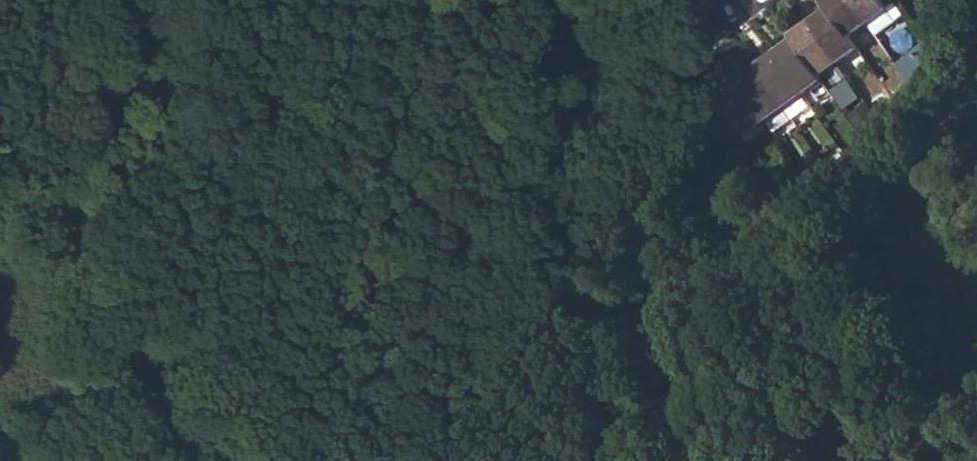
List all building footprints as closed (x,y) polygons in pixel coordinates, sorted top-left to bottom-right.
[(849,37),(868,23),(852,0),(823,0),(829,9),(849,37)] [(868,23),(887,9),(880,0),(852,0),(868,23)] [(849,37),(829,9),(810,23),(838,63),(857,48),(849,37)] [(794,41),(819,76),(838,63),(810,23),(791,37),(794,41)] [(774,55),(802,94),(822,81),(819,76),(794,41),(774,55)] [(755,68),(783,108),(802,94),(774,55),(755,68)] [(736,82),(764,122),(783,108),(755,68),(736,82)] [(716,96),(745,136),(764,122),(736,82),(716,96)]
